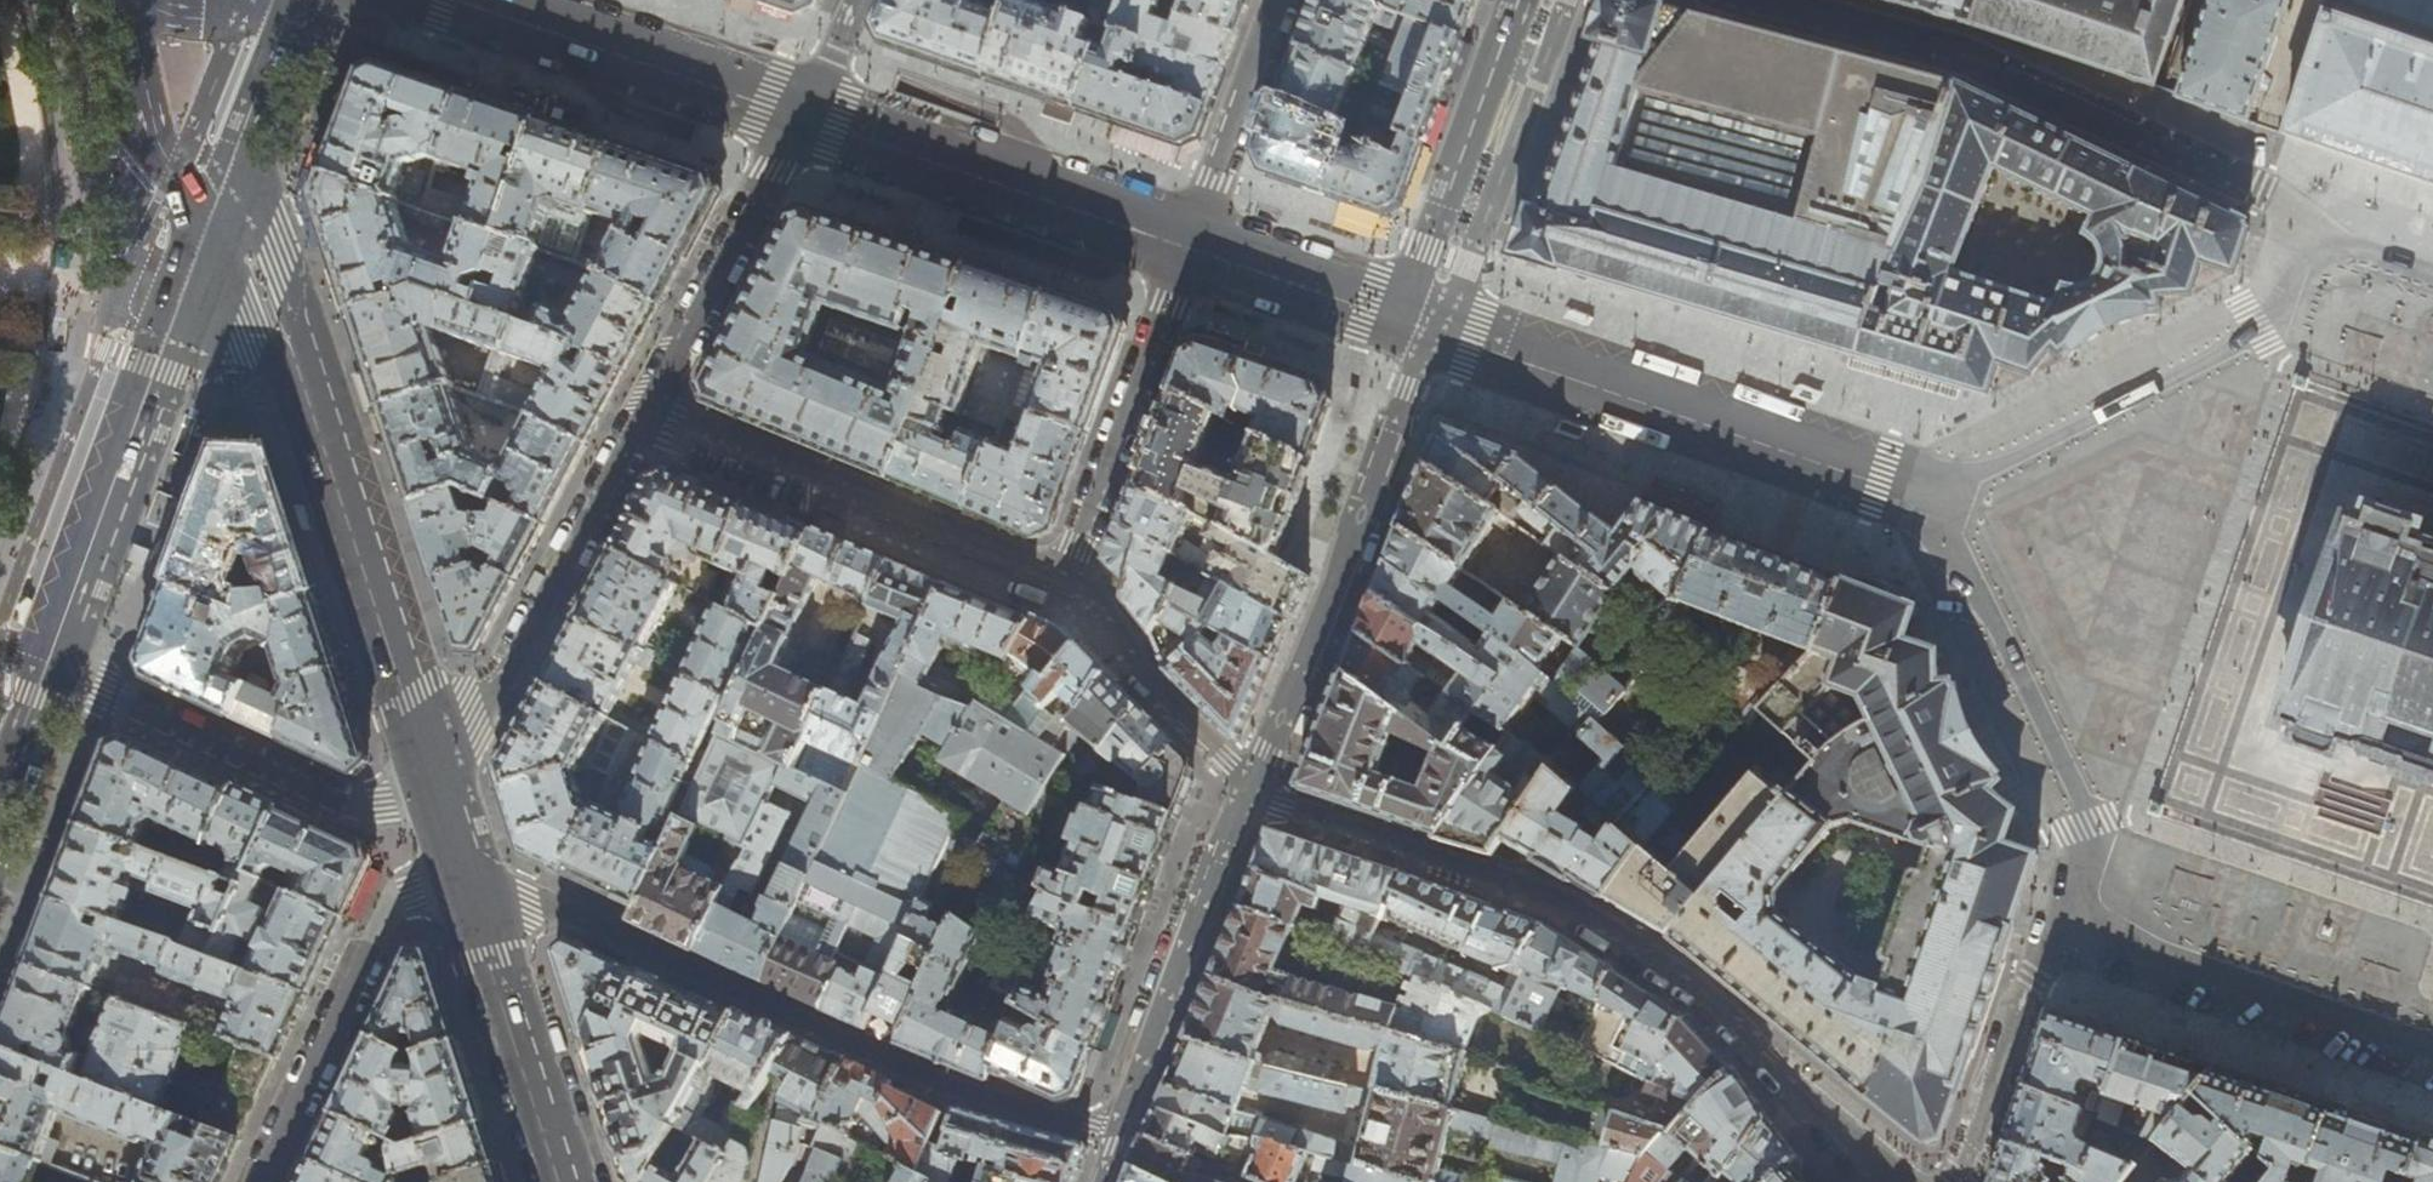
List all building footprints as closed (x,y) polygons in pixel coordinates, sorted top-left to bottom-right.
[(799,16),(816,8),(820,0),(753,0),(799,16)] [(874,26),(882,43),(924,57),(987,79),(1012,0),(962,0),(957,3),(952,1),(952,0),(885,0),(874,26)] [(1099,50),(1084,45),(1091,25),(1070,18),(1076,0),(1061,0),(1067,2),(1063,14),(1051,10),(1054,0),(1012,0),(987,79),(1039,96),(1048,99),(1076,109),(1077,109),(1099,50)] [(1114,33),(1143,43),(1223,70),(1234,43),(1236,36),(1133,0),(1098,0),(1114,6),(1113,7),(1121,10),(1113,33),(1114,33)] [(1236,36),(1241,23),(1250,0),(1133,0),(1236,36)] [(1440,30),(1369,3),(1362,0),(1314,0),(1308,15),(1296,48),(1354,74),(1363,78),(1366,71),(1356,67),(1374,23),(1399,33),(1379,84),(1413,99),(1440,30)] [(1463,39),(1477,0),(1371,0),(1369,3),(1440,30),(1463,39)] [(1552,267),(1551,268),(1561,271),(1561,269),(1849,354),(1896,236),(1955,85),(1805,45),(1696,16),(1686,13),(1670,9),(1647,3),(1637,0),(1606,0),(1605,3),(1606,3),(1596,33),(1593,32),(1591,39),(1589,46),(1596,48),(1573,108),(1554,156),(1534,203),(1530,202),(1525,217),(1526,218),(1515,248),(1514,248),(1511,257),(1520,259),(1521,258),(1552,267)] [(1961,23),(1966,24),(1979,28),(2108,71),(2154,87),(2183,0),(1874,0),(1961,23)] [(2180,95),(2179,100),(2213,112),(2228,117),(2248,124),(2290,1),(2287,0),(2211,0),(2180,95)] [(2432,28),(2432,0),(2348,0),(2432,28)] [(2326,13),(2285,136),(2432,186),(2432,49),(2326,13)] [(1461,44),(1463,39),(1440,30),(1413,99),(1399,135),(1407,139),(1423,147),(1443,93),(1446,83),(1461,44)] [(1107,119),(1116,122),(1165,139),(1181,145),(1198,137),(1201,131),(1209,108),(1130,81),(1143,43),(1114,33),(1111,41),(1103,38),(1099,50),(1077,109),(1107,119)] [(1223,70),(1143,43),(1130,81),(1209,108),(1212,100),(1223,70)] [(396,70),(462,92),(468,74),(382,47),(376,64),(396,70)] [(1282,85),(1276,103),(1332,129),(1342,105),(1349,108),(1351,102),(1344,99),(1354,74),(1296,48),(1284,81),(1282,85)] [(402,203),(422,210),(427,193),(419,191),(426,173),(417,170),(420,158),(428,157),(439,161),(463,92),(462,92),(396,70),(376,64),(369,68),(359,72),(336,133),(333,141),(321,174),(394,200),(402,203)] [(336,133),(359,72),(343,65),(319,125),(336,133)] [(1399,161),(1407,139),(1399,135),(1413,99),(1379,84),(1358,141),(1366,145),(1399,161)] [(2178,192),(2092,151),(1955,85),(1896,236),(1849,354),(1895,368),(1980,393),(1980,394),(1988,397),(1991,388),(1990,388),(1997,367),(1998,368),(1999,364),(2003,365),(2004,364),(2024,371),(2024,372),(2032,375),(2037,368),(2036,367),(2050,351),(2051,352),(2054,348),(2061,356),(2065,353),(2069,358),(2079,349),(2078,348),(2088,341),(2089,342),(2099,335),(2098,334),(2108,329),(2120,324),(2120,325),(2132,320),(2132,318),(2142,316),(2142,317),(2155,315),(2154,308),(2158,308),(2157,297),(2161,297),(2161,296),(2182,294),(2182,295),(2191,296),(2194,287),(2193,287),(2200,267),(2201,267),(2202,263),(2206,265),(2206,263),(2227,270),(2226,271),(2235,274),(2238,264),(2237,264),(2245,241),(2246,242),(2249,232),(2248,232),(2245,225),(2246,224),(2237,219),(2236,220),(2178,192)] [(446,219),(463,225),(498,236),(539,118),(495,103),(463,92),(439,161),(436,170),(444,173),(447,164),(478,175),(474,184),(479,186),(473,205),(429,189),(427,193),(422,210),(446,219)] [(1076,109),(1048,99),(1043,115),(1071,124),(1076,109)] [(541,119),(576,131),(581,115),(546,103),(541,119)] [(1305,187),(1327,194),(1341,151),(1343,144),(1346,135),(1337,131),(1334,138),(1325,142),(1322,135),(1332,129),(1276,103),(1259,148),(1256,156),(1263,173),(1297,184),(1305,187)] [(591,214),(615,144),(584,134),(576,131),(541,119),(539,118),(498,236),(539,250),(575,261),(591,214)] [(1160,155),(1165,139),(1116,122),(1111,138),(1160,155)] [(1354,139),(1346,135),(1343,144),(1351,146),(1354,139)] [(1407,139),(1399,161),(1366,145),(1354,154),(1352,153),(1349,152),(1348,152),(1345,153),(1343,154),(1341,151),(1327,194),(1335,197),(1341,199),(1383,213),(1384,214),(1393,210),(1401,206),(1404,197),(1423,147),(1407,139)] [(595,273),(660,307),(662,303),(719,195),(714,179),(670,163),(615,144),(591,214),(620,225),(595,273)] [(318,249),(327,245),(311,198),(320,175),(307,170),(300,189),(318,249)] [(339,284),(349,313),(422,290),(474,308),(479,293),(466,289),(467,285),(485,275),(498,236),(463,225),(450,262),(409,249),(394,200),(321,174),(320,175),(311,198),(327,245),(330,257),(334,269),(339,284)] [(1383,213),(1341,199),(1336,215),(1378,228),(1383,213)] [(422,210),(402,203),(404,214),(417,217),(421,223),(437,226),(443,225),(446,219),(422,210)] [(860,467),(889,480),(913,421),(934,369),(969,265),(886,237),(807,210),(790,217),(749,294),(723,343),(700,388),(706,405),(711,407),(793,440),(831,455),(860,467)] [(560,338),(625,372),(656,314),(660,307),(595,273),(585,291),(581,288),(577,290),(563,315),(545,307),(540,309),(538,314),(526,313),(519,310),(539,250),(498,236),(485,275),(479,293),(474,308),(516,323),(560,338)] [(1001,430),(1005,419),(1010,407),(1049,292),(977,267),(969,265),(934,369),(913,421),(945,432),(945,431),(944,430),(950,413),(1001,430)] [(364,361),(380,410),(451,387),(433,331),(492,351),(477,396),(490,400),(516,323),(474,308),(422,290),(349,313),(354,329),(364,361)] [(1049,292),(1010,407),(1087,435),(1121,345),(1126,332),(1118,315),(1056,294),(1049,292)] [(529,415),(586,445),(607,407),(625,372),(560,338),(516,323),(490,400),(529,415)] [(1203,344),(1242,357),(1247,342),(1207,329),(1203,344)] [(1244,428),(1309,461),(1317,437),(1326,414),(1330,401),(1322,384),(1300,377),(1297,376),(1271,367),(1242,357),(1203,344),(1199,343),(1190,347),(1183,351),(1175,373),(1168,391),(1184,396),(1228,419),(1233,408),(1255,418),(1253,423),(1247,421),(1244,428)] [(511,511),(544,525),(586,445),(529,415),(502,467),(472,455),(451,387),(380,410),(406,493),(411,506),(460,489),(478,496),(488,501),(490,502),(497,485),(498,486),(500,482),(513,487),(513,489),(514,491),(515,493),(516,495),(517,496),(519,496),(511,511)] [(1149,492),(1194,514),(1218,527),(1275,558),(1277,551),(1309,461),(1244,428),(1228,419),(1184,396),(1168,391),(1135,478),(1133,486),(1149,492)] [(1087,435),(1010,407),(1005,419),(1026,426),(1018,445),(1021,450),(1014,452),(995,444),(967,512),(976,515),(1034,539),(1051,532),(1069,484),(1087,435)] [(967,512),(995,444),(965,432),(963,434),(962,438),(960,441),(958,440),(955,447),(939,441),(942,434),(944,435),(945,432),(913,421),(889,480),(929,496),(967,512)] [(963,434),(965,432),(959,430),(957,436),(962,438),(963,434)] [(1518,525),(1533,536),(1559,489),(1519,458),(1513,456),(1457,435),(1448,431),(1437,434),(1437,435),(1430,453),(1426,463),(1502,515),(1518,525)] [(314,595),(289,516),(268,451),(218,450),(182,549),(169,587),(248,615),(314,595)] [(1502,515),(1426,463),(1412,498),(1399,530),(1463,572),(1503,599),(1508,602),(1520,584),(1484,559),(1481,563),(1473,557),(1502,515)] [(721,569),(747,506),(670,474),(669,473),(659,477),(648,481),(649,482),(613,551),(673,583),(679,571),(677,566),(673,564),(677,556),(680,562),(686,566),(693,564),(695,557),(693,551),(703,555),(702,557),(705,562),(721,569)] [(1181,538),(1194,514),(1149,492),(1133,486),(1124,508),(1118,525),(1170,553),(1182,560),(1191,543),(1181,538)] [(1651,488),(1644,507),(1710,532),(1717,513),(1651,488)] [(421,539),(435,582),(476,568),(480,562),(479,515),(479,507),(478,496),(460,489),(411,506),(421,539)] [(1679,601),(1711,532),(1710,532),(1644,507),(1642,506),(1619,535),(1612,530),(1559,489),(1533,536),(1536,538),(1541,530),(1552,538),(1559,527),(1580,543),(1568,560),(1615,592),(1633,610),(1644,599),(1637,592),(1632,593),(1623,584),(1637,567),(1646,575),(1642,580),(1647,585),(1652,586),(1655,582),(1662,588),(1658,593),(1665,599),(1644,621),(1662,639),(1679,601)] [(488,501),(478,496),(479,507),(486,507),(488,501)] [(2348,519),(2339,546),(2285,702),(2276,729),(2271,745),(2287,750),(2315,759),(2340,768),(2360,775),(2367,754),(2396,764),(2402,766),(2399,776),(2420,783),(2421,781),(2432,784),(2432,782),(2432,531),(2421,527),(2396,518),(2368,509),(2353,504),(2348,519)] [(480,562),(514,581),(530,552),(544,525),(511,511),(499,506),(495,514),(479,515),(480,562)] [(788,585),(811,532),(782,521),(747,506),(721,569),(743,578),(729,612),(768,632),(782,599),(770,594),(777,580),(788,585)] [(1159,624),(1171,606),(1168,604),(1177,585),(1184,588),(1193,566),(1185,562),(1177,582),(1172,580),(1169,586),(1158,580),(1170,553),(1118,525),(1104,562),(1125,583),(1120,599),(1134,617),(1150,637),(1159,624)] [(1577,648),(1615,592),(1568,560),(1536,538),(1533,536),(1518,525),(1517,549),(1535,561),(1545,561),(1551,564),(1554,561),(1558,564),(1525,613),(1561,637),(1577,648)] [(1293,569),(1275,558),(1218,527),(1208,546),(1198,541),(1195,546),(1191,543),(1182,560),(1185,562),(1193,566),(1290,619),(1305,583),(1307,577),(1293,569)] [(867,613),(868,608),(890,561),(860,549),(812,530),(811,532),(788,585),(782,599),(768,632),(761,647),(742,688),(734,703),(730,713),(725,723),(715,745),(711,753),(703,770),(692,794),(682,819),(699,827),(728,841),(746,849),(768,802),(776,786),(785,767),(786,766),(796,771),(831,692),(778,670),(818,579),(861,598),(857,608),(867,613)] [(1463,572),(1399,530),(1397,536),(1387,562),(1521,656),(1554,685),(1570,659),(1554,649),(1561,637),(1525,613),(1508,602),(1503,599),(1490,615),(1452,589),(1463,572)] [(1795,646),(1780,677),(1789,681),(1816,653),(1842,582),(1783,559),(1711,532),(1679,601),(1662,639),(1737,713),(1766,678),(1714,654),(1724,627),(1738,632),(1741,625),(1795,646)] [(678,585),(673,583),(613,551),(599,577),(576,619),(651,659),(654,653),(645,648),(678,585)] [(904,675),(945,586),(946,583),(902,566),(890,561),(868,608),(904,623),(866,707),(847,699),(873,641),(857,634),(831,692),(796,771),(848,796),(863,763),(904,675)] [(443,606),(458,652),(477,652),(501,607),(514,581),(480,562),(476,568),(435,582),(443,606)] [(1521,656),(1387,562),(1377,588),(1375,593),(1501,680),(1502,681),(1521,656)] [(1288,622),(1290,619),(1193,566),(1184,588),(1177,585),(1168,604),(1171,606),(1205,628),(1212,629),(1272,660),(1285,630),(1288,622)] [(159,613),(169,587),(153,581),(149,589),(155,592),(149,610),(159,613)] [(1908,605),(1908,607),(1894,601),(1842,582),(1816,653),(1789,681),(1782,689),(1761,711),(1815,762),(1788,795),(1670,936),(1672,938),(1671,939),(1727,984),(1776,1024),(1853,1087),(1868,1099),(1869,1098),(1922,1141),(1924,1143),(1940,1138),(1956,1092),(1958,1092),(1986,1009),(2014,928),(2013,927),(2016,917),(2023,896),(2034,864),(2035,864),(2038,856),(2029,853),(2029,854),(2008,847),(2009,846),(2005,844),(2006,841),(2005,840),(2012,820),(2013,821),(2016,812),(2009,807),(2008,808),(1992,794),(1993,793),(1990,790),(1997,783),(1994,779),(1999,775),(1991,765),(1990,766),(1982,756),(1984,755),(1977,745),(1971,732),(1967,725),(1963,713),(1962,713),(1958,698),(1959,698),(1957,689),(1951,690),(1950,685),(1939,686),(1939,682),(1938,682),(1936,662),(1938,661),(1938,654),(1938,652),(1929,649),(1929,651),(1909,644),(1909,642),(1905,641),(1906,637),(1905,637),(1912,617),(1913,617),(1916,609),(1908,605)] [(695,594),(708,601),(712,591),(699,585),(695,594)] [(1006,661),(1029,622),(987,604),(945,586),(904,675),(940,695),(978,707),(980,704),(989,689),(994,681),(938,658),(947,638),(1006,661)] [(141,663),(146,679),(257,730),(279,740),(308,679),(338,670),(326,633),(314,595),(248,615),(169,587),(159,613),(155,626),(141,663)] [(326,633),(338,670),(347,667),(324,592),(314,595),(326,633)] [(1501,680),(1375,593),(1373,596),(1358,635),(1422,676),(1431,663),(1441,671),(1447,663),(1463,675),(1448,695),(1475,714),(1501,680)] [(747,641),(761,647),(768,632),(729,612),(716,605),(682,675),(734,703),(742,688),(728,682),(747,641)] [(1171,606),(1159,624),(1180,637),(1161,654),(1163,659),(1160,661),(1162,666),(1165,672),(1235,740),(1238,740),(1272,660),(1212,629),(1205,628),(1171,606)] [(646,668),(651,659),(576,619),(560,650),(542,684),(632,732),(643,738),(645,734),(644,731),(618,718),(618,717),(611,713),(637,663),(646,668)] [(1080,711),(1107,676),(1074,643),(1068,637),(1062,631),(1032,619),(1029,622),(1006,661),(996,678),(1007,685),(1015,671),(1035,686),(1019,706),(989,689),(980,704),(1029,733),(1063,694),(1080,711)] [(1422,676),(1358,635),(1347,664),(1346,667),(1343,672),(1449,750),(1463,730),(1475,714),(1448,695),(1447,694),(1431,717),(1411,703),(1411,694),(1424,678),(1422,676)] [(1570,659),(1554,685),(1598,724),(1627,691),(1577,648),(1570,659)] [(1641,850),(1642,848),(1681,800),(1598,724),(1554,685),(1521,656),(1502,681),(1501,680),(1475,714),(1502,732),(1540,682),(1543,684),(1543,695),(1554,704),(1550,709),(1604,759),(1576,792),(1591,805),(1606,818),(1619,830),(1641,850)] [(308,679),(279,740),(317,758),(354,775),(367,762),(367,761),(353,718),(352,714),(338,670),(308,679)] [(1449,750),(1343,672),(1343,673),(1322,728),(1311,755),(1298,786),(1299,788),(1300,790),(1331,800),(1438,836),(1496,752),(1463,730),(1449,750)] [(718,707),(730,713),(734,703),(682,675),(652,742),(703,770),(711,753),(700,747),(718,707)] [(1139,781),(1175,745),(1138,708),(1130,700),(1107,676),(1080,711),(1063,694),(1029,733),(980,704),(978,707),(940,695),(904,675),(863,763),(964,816),(959,829),(1018,871),(1035,814),(1033,813),(1066,754),(1064,753),(1075,733),(1139,781)] [(1773,681),(1740,716),(1748,725),(1761,711),(1782,689),(1773,681)] [(594,769),(603,774),(610,777),(632,732),(542,684),(529,708),(510,744),(496,770),(503,790),(564,769),(574,772),(578,773),(594,769)] [(715,745),(725,723),(719,721),(710,742),(715,745)] [(249,874),(281,808),(244,790),(176,759),(174,758),(127,732),(109,744),(94,785),(82,815),(78,827),(139,850),(147,825),(150,825),(153,824),(155,823),(156,821),(210,847),(212,845),(232,854),(232,862),(224,881),(242,888),(249,874)] [(681,789),(692,794),(703,770),(652,742),(643,738),(632,732),(610,777),(605,789),(594,812),(565,873),(608,892),(639,907),(668,846),(655,843),(681,789)] [(1496,752),(1438,836),(1435,840),(1463,848),(1491,856),(1499,845),(1503,840),(1552,771),(1552,769),(1543,760),(1520,793),(1495,776),(1505,762),(1509,765),(1524,745),(1508,734),(1506,735),(1507,735),(1496,752)] [(1175,745),(1139,781),(1146,786),(1146,806),(1178,819),(1183,807),(1187,796),(1192,783),(1188,769),(1184,754),(1182,751),(1175,745)] [(813,1007),(822,1011),(843,958),(892,979),(911,932),(959,829),(964,816),(863,763),(848,796),(763,984),(771,988),(813,1007)] [(735,971),(763,984),(848,796),(796,771),(786,766),(785,767),(776,786),(805,799),(816,802),(779,885),(775,883),(774,886),(778,888),(774,896),(757,888),(792,814),(768,802),(746,849),(696,953),(735,971)] [(524,853),(565,873),(594,812),(585,807),(574,772),(564,769),(503,790),(511,815),(524,853)] [(1552,771),(1503,840),(1528,854),(1531,856),(1564,875),(1607,900),(1642,851),(1641,850),(1619,830),(1604,847),(1595,843),(1596,840),(1588,837),(1588,834),(1558,816),(1576,792),(1552,771)] [(605,789),(610,777),(603,774),(598,785),(605,789)] [(1655,928),(1670,936),(1788,795),(1782,791),(1778,795),(1755,776),(1672,874),(1642,848),(1641,850),(1642,851),(1607,900),(1614,904),(1655,928)] [(1158,873),(1178,819),(1146,806),(1102,788),(1094,809),(1089,807),(1065,872),(1051,867),(1042,888),(1051,894),(1059,900),(1137,930),(1158,873)] [(1582,813),(1598,826),(1606,818),(1591,805),(1582,813)] [(297,897),(344,919),(346,915),(363,879),(369,866),(370,863),(364,846),(326,828),(281,808),(249,874),(262,880),(267,870),(274,866),(305,880),(297,897)] [(663,937),(696,953),(746,849),(728,841),(716,868),(720,870),(714,884),(681,869),(699,827),(682,819),(681,819),(668,846),(639,907),(631,922),(663,937)] [(185,950),(209,959),(242,888),(224,881),(139,850),(78,827),(55,890),(51,901),(121,926),(127,909),(131,910),(133,908),(139,890),(134,888),(138,879),(158,886),(155,894),(202,913),(185,950)] [(987,1081),(992,1070),(1011,1025),(1009,1024),(1006,1024),(1003,1024),(1001,1025),(998,1026),(996,1028),(995,1030),(950,1009),(981,939),(984,940),(986,938),(941,907),(966,859),(1008,889),(1019,871),(1018,871),(959,829),(911,932),(938,957),(896,1046),(935,1061),(987,1081)] [(1309,892),(1382,917),(1399,873),(1334,853),(1271,833),(1268,832),(1257,861),(1254,869),(1309,892)] [(370,868),(369,866),(363,879),(346,915),(350,917),(371,873),(370,868)] [(1375,934),(1382,917),(1309,892),(1254,869),(1249,883),(1239,908),(1267,918),(1294,927),(1366,958),(1375,934)] [(1398,944),(1375,934),(1366,958),(1410,977),(1489,1010),(1504,1017),(1526,971),(1544,927),(1497,909),(1399,873),(1382,917),(1405,927),(1398,944)] [(328,953),(344,919),(297,897),(262,880),(249,874),(242,888),(209,959),(230,966),(243,939),(252,942),(265,914),(275,919),(249,973),(308,995),(328,953)] [(1051,894),(1032,926),(1045,932),(1048,929),(1052,930),(1052,929),(1063,932),(1067,937),(1063,949),(1058,952),(1051,972),(1036,970),(1034,971),(1021,1002),(1019,1007),(1045,1022),(1062,1032),(1063,1030),(1093,1049),(1119,979),(1122,971),(1137,930),(1059,900),(1051,894)] [(209,959),(185,950),(121,926),(51,901),(38,934),(26,967),(89,989),(117,999),(148,1011),(154,995),(141,990),(144,980),(232,1013),(223,1038),(242,1045),(278,1059),(293,1027),(293,1026),(308,995),(249,973),(230,966),(209,959)] [(1489,1010),(1410,977),(1398,1009),(1275,973),(1279,964),(1285,967),(1291,963),(1294,957),(1292,951),(1285,949),(1294,927),(1267,918),(1239,908),(1235,919),(1210,976),(1265,997),(1270,985),(1281,988),(1276,1000),(1277,1001),(1389,1034),(1390,1033),(1465,1054),(1470,1041),(1476,1044),(1489,1010)] [(1035,941),(1045,932),(1032,926),(1014,957),(1024,964),(1035,941)] [(1572,1016),(1589,1024),(1613,972),(1581,951),(1544,927),(1526,971),(1504,1017),(1541,1034),(1552,1011),(1559,1015),(1564,1014),(1568,1005),(1557,999),(1562,987),(1581,996),(1572,1016)] [(868,1033),(896,1046),(938,957),(911,932),(892,979),(864,1031),(868,1033)] [(579,1025),(585,1043),(626,967),(598,954),(584,948),(569,941),(556,953),(579,1025)] [(428,951),(409,949),(396,977),(369,1038),(412,1057),(457,1042),(443,997),(428,951)] [(1021,1002),(1034,971),(1024,964),(1014,957),(1009,954),(992,988),(1021,1002)] [(858,1028),(864,1031),(892,979),(843,958),(822,1011),(858,1028)] [(148,1011),(117,999),(106,1029),(104,1028),(95,1052),(97,1053),(94,1060),(72,1051),(72,1046),(72,1043),(71,1040),(71,1039),(89,989),(26,967),(11,1007),(7,1016),(0,1036),(0,1050),(160,1111),(170,1083),(173,1084),(185,1051),(183,1049),(191,1026),(148,1011)] [(626,967),(585,1043),(587,1051),(610,1121),(630,1181),(646,1181),(668,1142),(675,1129),(736,1018),(717,1009),(626,967)] [(1649,995),(1613,972),(1589,1024),(1584,1035),(1577,1050),(1648,1082),(1653,1084),(1683,1020),(1684,1017),(1649,995)] [(1450,1111),(1465,1054),(1390,1033),(1389,1034),(1277,1001),(1276,1000),(1265,997),(1210,976),(1197,1008),(1184,1038),(1251,1062),(1255,1053),(1270,1018),(1278,1017),(1283,1026),(1368,1051),(1386,1045),(1374,1092),(1450,1111)] [(734,1144),(772,1074),(792,1036),(766,1024),(739,1012),(736,1018),(675,1129),(701,1142),(727,1156),(734,1144)] [(2038,1044),(2023,1087),(2073,1107),(2081,1083),(2088,1080),(2101,1085),(2091,1090),(2084,1111),(2095,1116),(2102,1118),(2127,1039),(2087,1025),(2049,1012),(2038,1044)] [(1683,1020),(1653,1084),(1696,1104),(1730,1069),(1724,1063),(1683,1020)] [(1084,1076),(1093,1049),(1063,1030),(1062,1032),(1045,1022),(1043,1029),(1041,1028),(1039,1028),(1037,1029),(1036,1030),(1035,1031),(1034,1032),(1013,1022),(1011,1025),(992,1070),(1000,1073),(1028,1086),(1061,1101),(1068,1098),(1077,1094),(1084,1076)] [(1550,1038),(1577,1050),(1584,1035),(1558,1023),(1550,1038)] [(792,1036),(772,1074),(790,1083),(781,1098),(782,1099),(763,1181),(783,1181),(794,1157),(805,1117),(834,1055),(803,1041),(792,1036)] [(379,1136),(400,1145),(405,1148),(483,1123),(468,1077),(457,1042),(412,1057),(369,1038),(360,1055),(351,1074),(341,1096),(332,1114),(379,1136)] [(1631,1181),(1643,1155),(1603,1149),(1489,1121),(1450,1111),(1374,1092),(1327,1081),(1252,1063),(1251,1062),(1184,1038),(1169,1073),(1164,1084),(1235,1107),(1236,1107),(1244,1087),(1345,1113),(1347,1104),(1370,1110),(1363,1136),(1361,1144),(1359,1151),(1337,1146),(1338,1143),(1299,1130),(1296,1130),(1291,1149),(1308,1154),(1315,1156),(1350,1165),(1355,1167),(1414,1181),(1475,1181),(1474,1181),(1474,1180),(1438,1171),(1449,1131),(1494,1141),(1493,1145),(1561,1161),(1556,1181),(1606,1181),(1607,1175),(1631,1181)] [(2159,1142),(2184,1110),(2195,1097),(2216,1069),(2166,1052),(2127,1039),(2102,1118),(2159,1142)] [(272,1071),(278,1059),(242,1045),(216,1117),(195,1109),(190,1123),(200,1127),(240,1140),(245,1129),(272,1071)] [(155,1144),(141,1181),(220,1181),(240,1140),(200,1127),(196,1140),(185,1135),(190,1123),(160,1111),(0,1050),(0,1147),(39,1162),(48,1166),(57,1142),(48,1139),(58,1112),(141,1144),(146,1141),(155,1144)] [(1267,1058),(1255,1053),(1252,1063),(1327,1081),(1330,1068),(1276,1051),(1268,1056),(1267,1058)] [(834,1055),(805,1117),(794,1157),(783,1181),(845,1181),(862,1145),(817,1122),(847,1062),(834,1055)] [(817,1122),(862,1145),(877,1153),(887,1138),(875,1113),(864,1109),(867,1101),(880,1106),(901,1146),(900,1149),(891,1145),(885,1157),(907,1168),(920,1176),(931,1146),(943,1113),(915,1100),(890,1089),(893,1083),(847,1062),(817,1122)] [(1720,1178),(1721,1178),(1767,1118),(1763,1113),(1733,1066),(1730,1069),(1696,1104),(1671,1130),(1645,1156),(1643,1155),(1631,1181),(1667,1181),(1672,1175),(1666,1170),(1682,1149),(1686,1145),(1714,1171),(1706,1181),(1717,1181),(1720,1178)] [(2272,1181),(2291,1181),(2297,1165),(2311,1170),(2332,1110),(2268,1088),(2216,1069),(2195,1097),(2222,1122),(2251,1148),(2255,1136),(2273,1143),(2267,1162),(2267,1163),(2279,1174),(2272,1181)] [(1657,1102),(1646,1120),(1671,1130),(1696,1104),(1653,1084),(1648,1082),(1643,1094),(1657,1102)] [(1234,1111),(1235,1107),(1164,1084),(1154,1108),(1144,1132),(1142,1136),(1190,1156),(1194,1148),(1222,1160),(1226,1148),(1220,1145),(1225,1131),(1226,1132),(1234,1111)] [(2004,1144),(2067,1166),(2058,1177),(2064,1181),(2126,1181),(2137,1169),(2081,1145),(2095,1116),(2084,1111),(2073,1107),(2023,1087),(2021,1093),(2004,1144)] [(1614,1109),(1603,1149),(1643,1155),(1645,1156),(1671,1130),(1646,1120),(1614,1109)] [(2255,1152),(2251,1148),(2222,1122),(2216,1129),(2208,1122),(2198,1123),(2184,1110),(2159,1142),(2156,1144),(2192,1171),(2185,1181),(2180,1181),(2231,1181),(2255,1152)] [(2423,1141),(2380,1126),(2332,1110),(2311,1170),(2326,1175),(2324,1181),(2388,1181),(2392,1172),(2410,1178),(2423,1141)] [(950,1135),(1079,1170),(1087,1151),(1087,1148),(1087,1147),(1085,1145),(1062,1139),(1010,1125),(957,1111),(955,1119),(950,1135)] [(396,1153),(396,1152),(393,1150),(386,1167),(386,1171),(380,1169),(380,1164),(369,1159),(379,1136),(332,1114),(321,1137),(317,1147),(310,1161),(356,1181),(398,1181),(398,1179),(396,1162),(396,1153)] [(1787,1166),(1796,1157),(1784,1141),(1767,1118),(1721,1178),(1720,1178),(1717,1181),(1771,1181),(1773,1180),(1787,1166)] [(1308,1154),(1291,1149),(1296,1130),(1262,1120),(1256,1139),(1250,1138),(1256,1151),(1246,1178),(1257,1181),(1296,1181),(1308,1154)] [(483,1123),(405,1148),(400,1145),(396,1152),(396,1153),(396,1162),(398,1179),(398,1181),(440,1181),(496,1164),(490,1146),(483,1123)] [(950,1135),(948,1135),(943,1150),(931,1146),(920,1176),(918,1181),(1074,1181),(1079,1170),(950,1135)] [(1142,1136),(1140,1140),(1130,1164),(1131,1165),(1165,1181),(1214,1181),(1197,1176),(1196,1178),(1183,1172),(1187,1163),(1190,1156),(1142,1136)] [(2423,1141),(2410,1178),(2410,1179),(2420,1181),(2432,1181),(2432,1144),(2423,1141)] [(668,1142),(646,1181),(713,1181),(727,1156),(701,1142),(681,1178),(667,1171),(679,1147),(668,1142)] [(750,1163),(747,1151),(734,1144),(727,1156),(713,1181),(745,1181),(750,1163)] [(2058,1177),(2067,1166),(2004,1144),(1991,1181),(2054,1181),(2058,1177)] [(39,1162),(0,1147),(0,1181),(32,1181),(39,1162)] [(1346,1178),(1350,1165),(1315,1156),(1312,1170),(1346,1178)] [(1787,1166),(1773,1180),(1771,1181),(1802,1181),(1799,1179),(1801,1163),(1796,1157),(1787,1166)] [(310,1161),(300,1181),(356,1181),(310,1161)] [(2260,1181),(2272,1181),(2279,1174),(2267,1163),(2262,1169),(2267,1174),(2260,1181)] [(496,1164),(440,1181),(502,1181),(496,1164)] [(1131,1165),(1127,1176),(1124,1181),(1165,1181),(1131,1165)] [(1355,1167),(1351,1181),(1414,1181),(1355,1167)] [(920,1176),(907,1168),(901,1181),(918,1181),(920,1176)]
